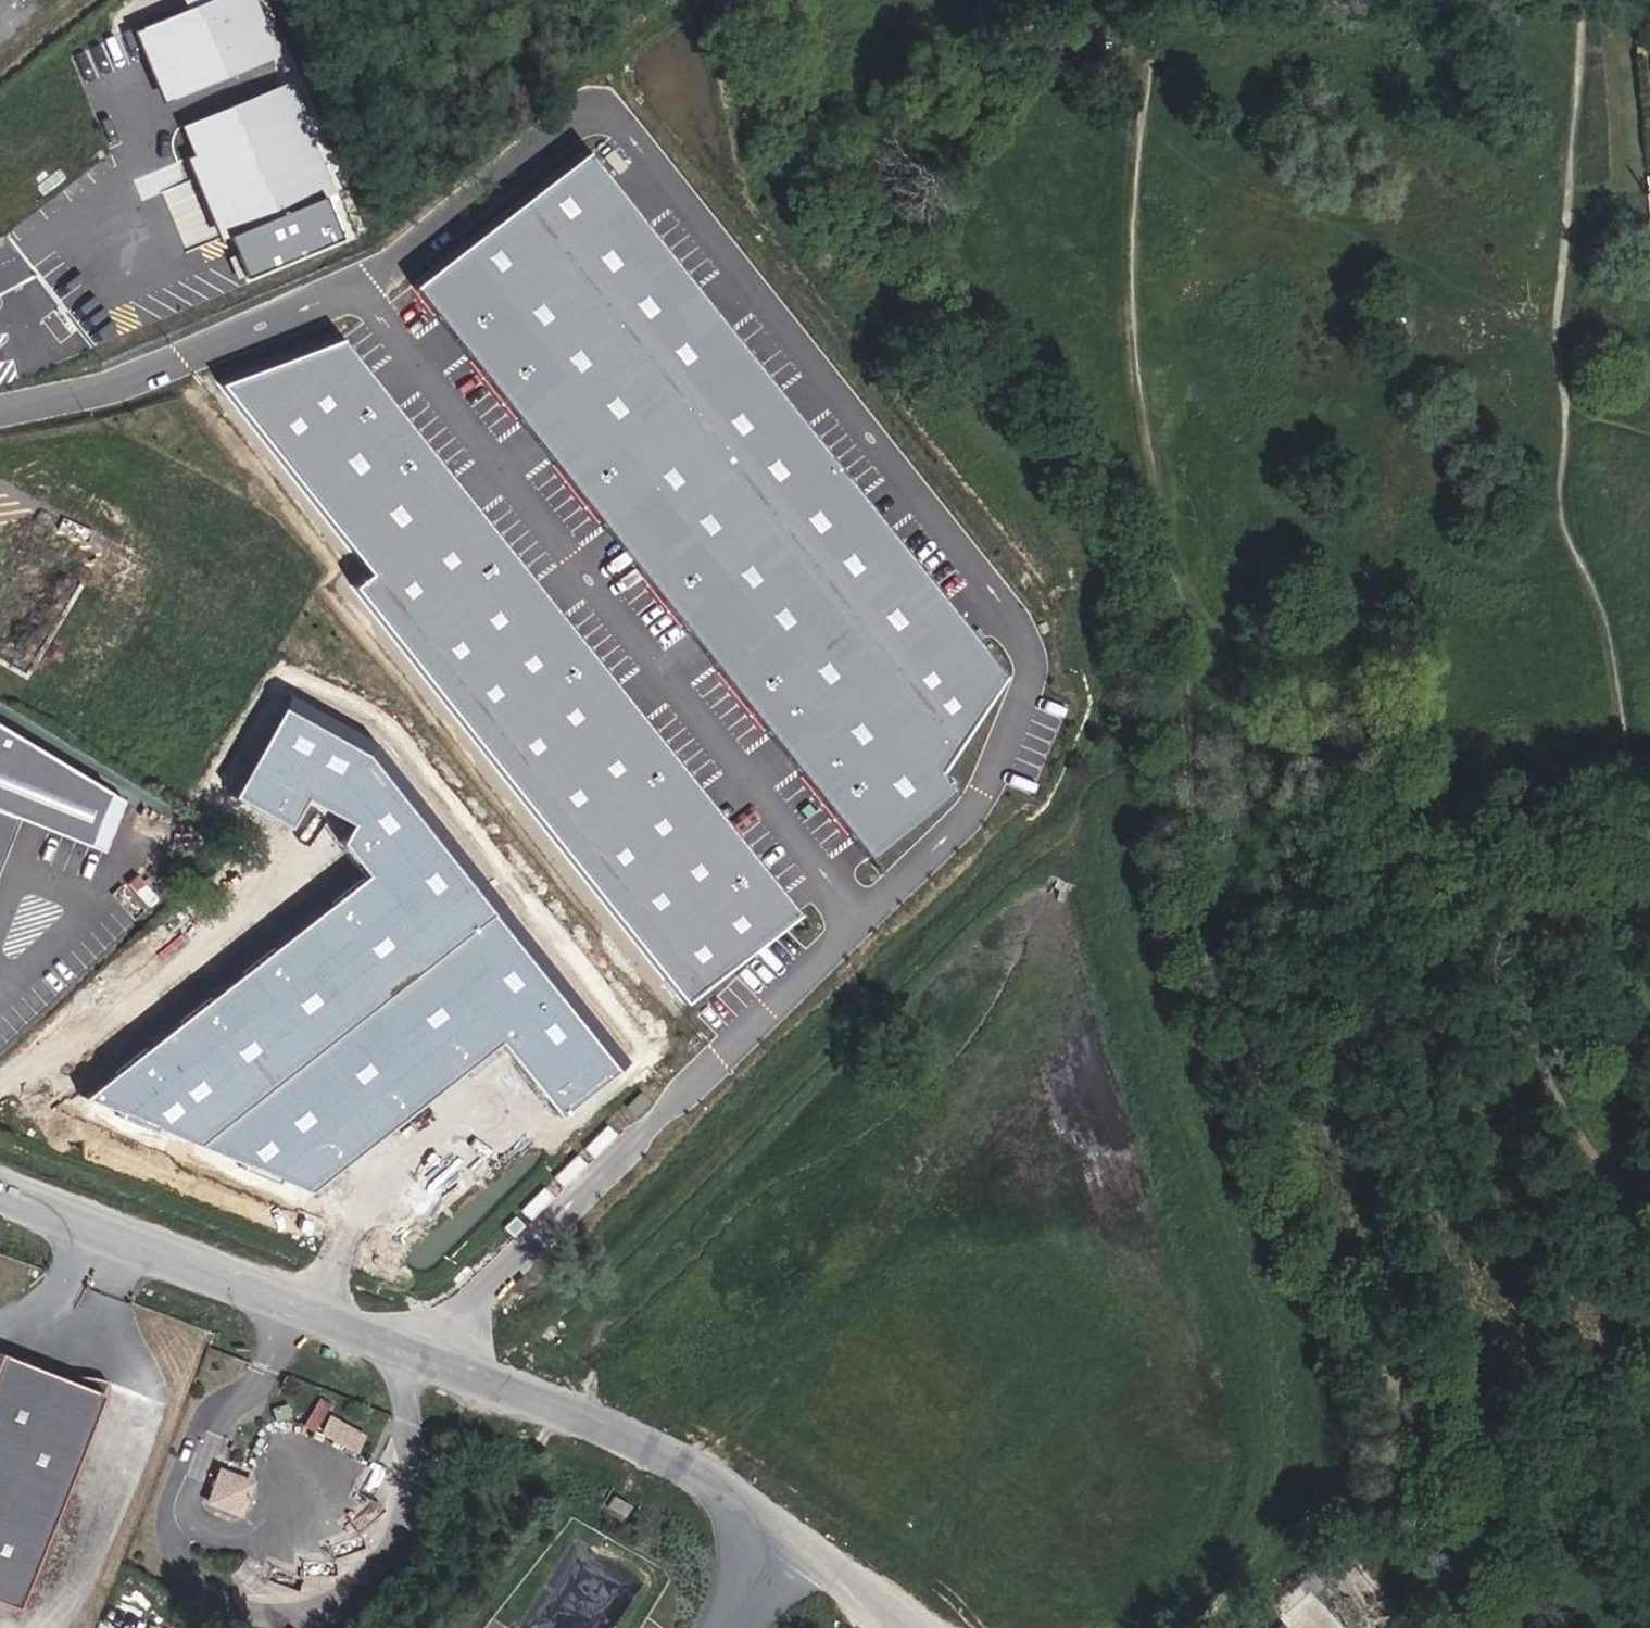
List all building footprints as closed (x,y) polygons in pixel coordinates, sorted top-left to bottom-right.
[(161,99),(267,58),(245,0),(195,0),(132,24),(161,99)] [(291,80),(178,118),(218,237),(229,233),(242,269),(343,235),(291,80)] [(589,159),(424,289),(869,852),(950,789),(936,771),(995,673),(589,159)] [(339,336),(220,381),(370,574),(353,584),(683,1004),(795,914),(339,336)] [(371,758),(279,708),(228,801),(286,831),(305,797),(368,876),(88,1096),(315,1181),(496,1043),(549,1116),(613,1070),(371,758)] [(0,724),(0,858),(17,815),(89,843),(110,790),(0,724)] [(104,849),(124,799),(110,790),(89,843),(104,849)] [(100,1392),(0,1353),(0,1601),(16,1607),(100,1392)] [(353,1448),(360,1436),(329,1418),(322,1431),(353,1448)] [(228,1486),(232,1476),(220,1471),(216,1481),(228,1486)] [(238,1513),(250,1482),(232,1476),(228,1486),(216,1481),(208,1501),(238,1513)]
